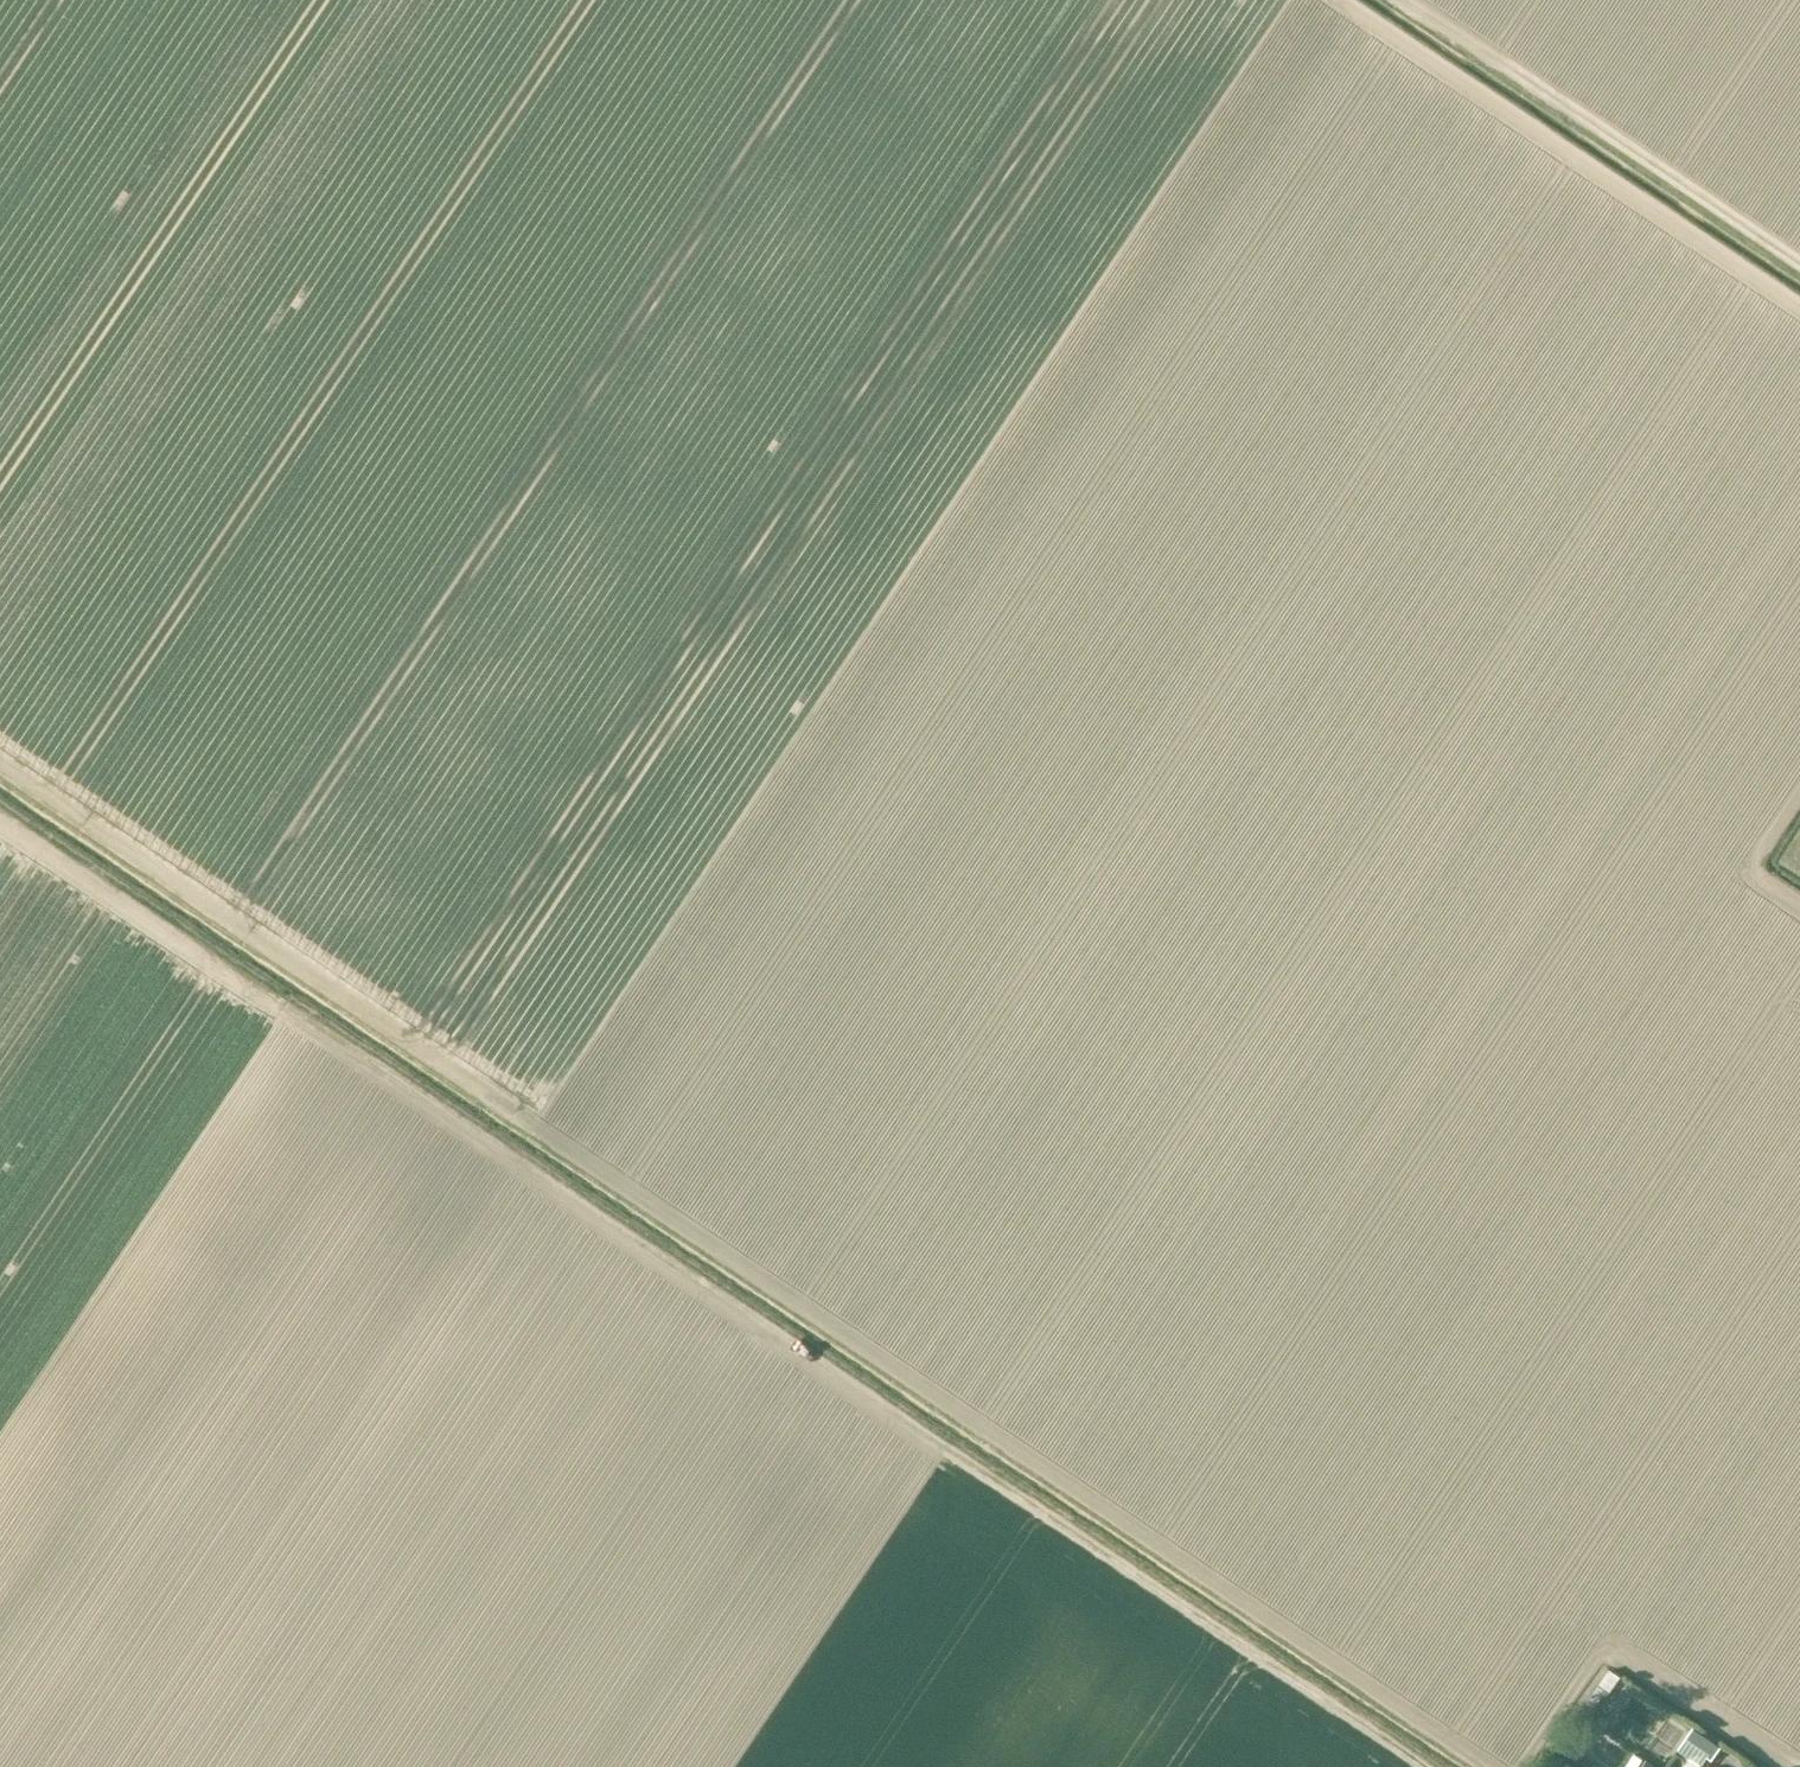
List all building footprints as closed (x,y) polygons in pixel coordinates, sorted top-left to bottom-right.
[(1597,1684),(1609,1694),(1621,1679),(1609,1669),(1597,1684)] [(1718,1748),(1699,1734),(1691,1729),(1676,1751),(1688,1759),(1695,1749),(1710,1760),(1718,1748)]
